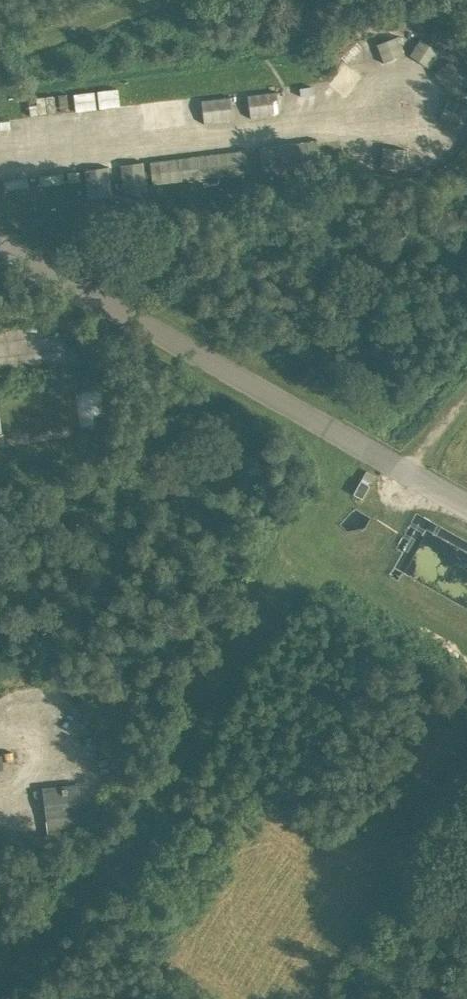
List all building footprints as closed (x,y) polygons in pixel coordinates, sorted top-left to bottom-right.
[(401,36),(379,41),(384,59),(405,54),(401,36)] [(334,83),(350,94),(363,75),(347,64),(334,83)] [(99,89),(102,107),(123,104),(120,86),(99,89)] [(80,110),(100,108),(97,89),(77,92),(80,110)] [(251,92),(252,115),(281,114),(281,91),(251,92)] [(233,97),(205,97),(205,121),(234,120),(233,97)] [(176,124),(174,100),(145,102),(147,126),(176,124)] [(84,829),(83,784),(46,785),(47,830),(84,829)]
